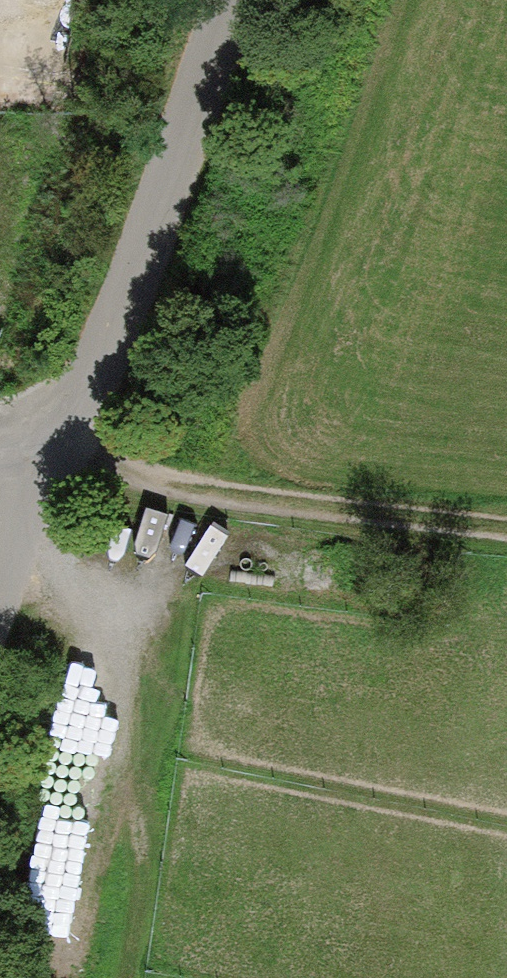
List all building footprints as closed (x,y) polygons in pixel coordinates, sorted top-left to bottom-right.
[(75,76),(87,0),(0,0),(0,64),(75,76)]
